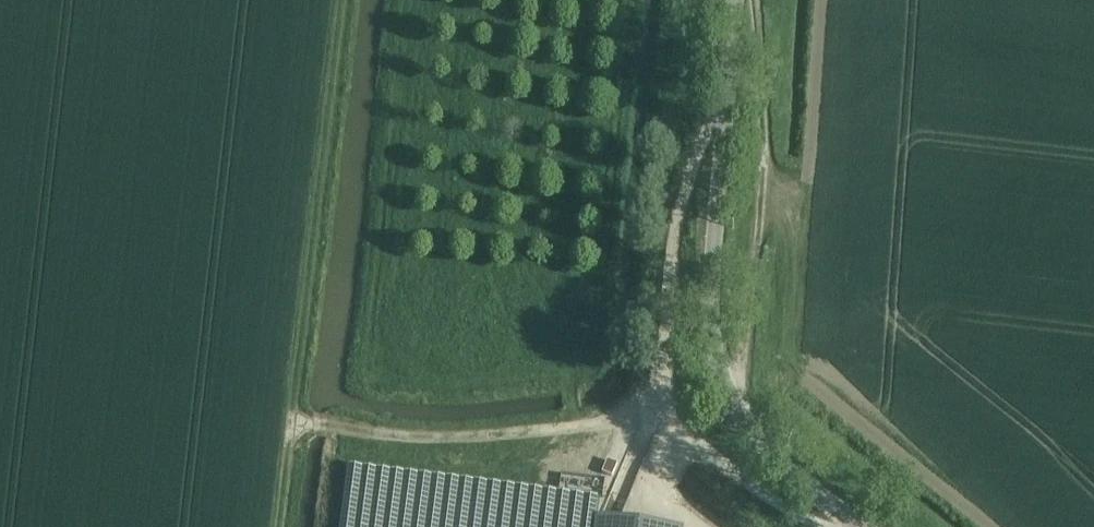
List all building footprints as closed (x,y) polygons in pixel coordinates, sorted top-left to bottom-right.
[(616,523),(597,521),(594,521),(597,499),(347,467),(339,526),(649,526),(616,523)]
